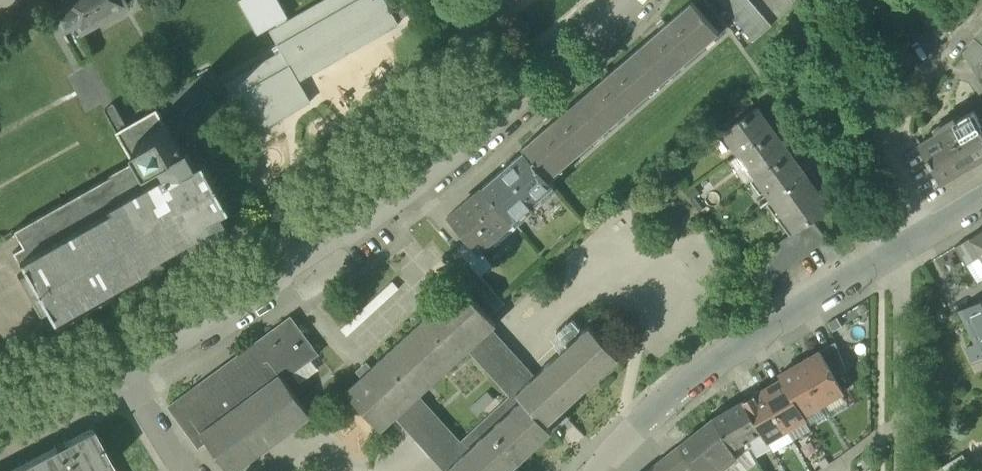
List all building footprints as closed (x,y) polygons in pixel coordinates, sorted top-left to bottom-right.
[(67,39),(127,6),(124,0),(61,0),(63,3),(50,10),(67,39)] [(253,128),(267,120),(269,125),(280,119),(277,114),(309,96),(300,80),(301,80),(298,75),(314,66),(316,71),(327,65),(324,60),(341,51),(344,55),(355,49),(352,44),(368,35),(371,40),(382,34),(379,29),(397,19),(387,0),(326,0),(289,21),(279,27),(271,31),(283,52),(227,83),(253,128)] [(240,1),(259,35),(278,24),(279,27),(289,21),(287,18),(290,17),(280,0),(241,0),(240,1)] [(751,44),(768,30),(744,0),(714,0),(751,44)] [(793,9),(803,0),(785,0),(793,9)] [(522,146),(526,150),(550,178),(718,36),(691,4),(522,146)] [(950,33),(934,14),(924,22),(942,41),(950,33)] [(379,29),(382,34),(400,24),(397,19),(379,29)] [(352,44),(355,49),(371,40),(368,35),(352,44)] [(977,40),(966,53),(979,76),(981,74),(981,45),(977,40)] [(324,60),(327,65),(344,55),(341,51),(324,60)] [(298,75),(301,80),(316,71),(314,66),(298,75)] [(161,99),(172,118),(222,90),(211,71),(161,99)] [(277,114),(280,119),(312,101),(309,96),(277,114)] [(45,309),(56,328),(108,299),(114,309),(194,263),(188,253),(233,228),(224,212),(232,208),(194,142),(181,149),(158,108),(118,131),(135,161),(13,230),(22,246),(12,252),(23,271),(17,275),(38,313),(45,309)] [(741,154),(745,151),(772,131),(756,109),(729,129),(740,142),(736,145),(741,154)] [(981,158),(981,127),(980,123),(973,112),(920,143),(943,181),(981,158)] [(267,120),(253,128),(255,133),(269,125),(267,120)] [(725,131),(736,145),(740,142),(729,129),(725,131)] [(757,176),(761,174),(789,153),(772,131),(745,151),(754,163),(750,166),(757,176)] [(555,184),(550,178),(526,150),(484,187),(513,220),(555,184)] [(741,154),(750,166),(754,163),(745,151),(741,154)] [(765,187),(773,198),(805,175),(789,153),(761,174),(769,184),(765,187)] [(750,166),(741,154),(731,161),(747,183),(757,176),(750,166)] [(757,176),(765,187),(769,184),(761,174),(757,176)] [(830,208),(805,175),(773,198),(797,231),(797,232),(804,227),(814,220),(830,208)] [(469,239),(480,250),(480,249),(513,221),(513,220),(484,187),(483,186),(449,216),(469,239)] [(814,220),(804,227),(816,243),(826,236),(814,220)] [(797,231),(794,233),(806,250),(816,243),(804,227),(797,232),(797,231)] [(971,238),(981,256),(981,231),(971,238)] [(794,233),(784,240),(797,257),(806,250),(794,233)] [(967,264),(981,256),(971,238),(956,247),(967,265),(967,264)] [(480,250),(469,239),(458,248),(483,276),(494,265),(480,249),(480,250)] [(449,257),(497,311),(506,303),(458,248),(449,257)] [(967,264),(978,282),(981,280),(981,256),(967,264)] [(382,430),(397,416),(419,396),(470,350),(493,328),(498,324),(462,286),(347,391),(382,430)] [(978,343),(979,346),(981,345),(981,301),(962,311),(978,343)] [(230,470),(236,470),(312,415),(285,379),(293,372),(312,359),(319,353),(292,316),(169,406),(199,447),(208,441),(230,470)] [(536,375),(518,391),(525,398),(451,465),(457,470),(509,470),(554,430),(547,423),(620,356),(591,324),(536,375)] [(447,470),(457,470),(451,465),(525,398),(518,391),(536,375),(493,328),(470,350),(512,396),(462,442),(419,396),(397,416),(447,470)] [(821,351),(835,375),(846,369),(836,342),(821,351)] [(979,346),(978,343),(968,347),(975,363),(981,359),(981,345),(979,346)] [(811,358),(801,364),(824,404),(843,393),(834,376),(835,375),(821,351),(810,357),(811,358)] [(320,370),(312,359),(293,372),(302,383),(320,370)] [(805,415),(824,404),(801,364),(792,369),(792,368),(781,374),(784,378),(805,415)] [(807,419),(805,415),(784,378),(774,384),(774,385),(765,390),(788,430),(807,419)] [(768,441),(788,430),(765,390),(756,395),(755,394),(745,400),(762,431),(768,441)] [(852,407),(843,393),(824,404),(830,414),(833,418),(852,407)] [(746,440),(762,431),(745,400),(715,417),(715,418),(732,447),(746,440)] [(811,425),(830,414),(824,404),(805,415),(807,419),(811,425)] [(736,454),(732,447),(715,418),(680,446),(695,465),(689,469),(691,470),(697,470),(699,470),(700,470),(719,470),(726,466),(727,467),(738,458),(736,454)] [(813,430),(811,425),(807,419),(788,430),(794,441),(813,430)] [(91,428),(65,442),(64,440),(54,446),(55,447),(10,470),(114,470),(91,428)] [(774,452),(794,441),(788,430),(768,441),(770,445),(774,452)] [(754,454),(770,445),(768,441),(762,431),(746,440),(750,447),(754,454)] [(750,447),(746,440),(732,447),(736,454),(750,447)] [(680,470),(687,470),(689,469),(695,465),(680,446),(668,455),(680,470)] [(754,454),(750,447),(736,454),(738,458),(727,467),(726,466),(719,470),(748,470),(759,462),(754,454)] [(946,470),(974,470),(963,454),(943,466),(946,470)]
